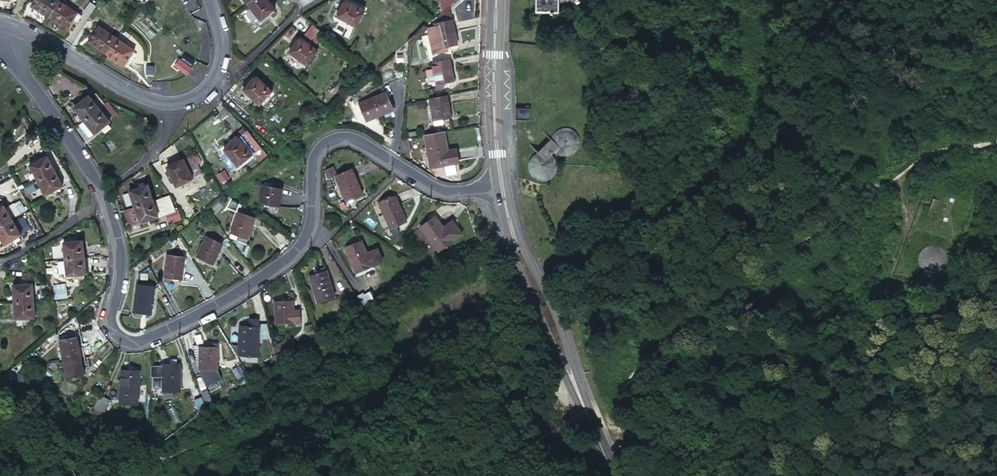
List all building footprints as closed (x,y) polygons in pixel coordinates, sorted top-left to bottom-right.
[(48,17),(58,2),(56,0),(34,0),(30,6),(48,17)] [(247,4),(249,7),(260,21),(275,9),(267,0),(252,0),(247,4)] [(364,11),(345,0),(337,17),(357,27),(364,11)] [(444,10),(441,0),(441,1),(435,2),(437,16),(438,15),(440,14),(444,10)] [(454,0),(442,0),(441,0),(444,10),(449,6),(455,1),(454,0)] [(537,11),(558,12),(558,0),(537,0),(537,11)] [(74,18),(77,13),(58,2),(48,17),(67,28),(74,18)] [(89,17),(95,7),(90,3),(83,13),(89,17)] [(449,6),(444,10),(440,14),(438,15),(440,21),(452,18),(449,6)] [(119,34),(123,28),(118,24),(113,32),(118,35),(119,34)] [(452,24),(426,28),(431,54),(446,51),(445,48),(456,46),(452,24)] [(311,26),(301,39),(315,50),(325,37),(311,26)] [(88,42),(106,54),(116,39),(98,27),(88,42)] [(118,35),(117,36),(116,39),(125,45),(128,40),(119,34),(118,35)] [(316,51),(315,50),(301,39),(299,38),(288,53),(306,66),(316,51)] [(106,54),(124,66),(134,51),(125,45),(116,39),(106,54)] [(403,52),(395,51),(394,66),(403,67),(403,52)] [(453,80),(449,59),(431,62),(432,71),(435,83),(441,82),(453,80)] [(180,60),(176,67),(188,75),(193,68),(180,60)] [(428,85),(435,83),(432,71),(426,72),(428,85)] [(272,91),(255,76),(243,90),(259,105),(272,91)] [(393,109),(386,93),(358,105),(365,121),(393,109)] [(83,120),(99,108),(90,97),(88,95),(73,107),(83,120)] [(99,108),(103,105),(95,95),(94,95),(90,97),(99,108)] [(450,118),(446,96),(434,98),(428,99),(432,121),(438,120),(450,118)] [(100,110),(108,120),(115,115),(106,104),(100,110)] [(520,104),(519,117),(531,117),(532,105),(520,104)] [(83,120),(84,122),(100,110),(99,108),(83,120)] [(84,122),(93,133),(109,121),(108,120),(100,110),(84,122)] [(551,134),(550,139),(559,146),(553,152),(556,155),(559,157),(563,158),(568,157),(574,156),(578,153),(582,148),(583,142),(582,138),(581,132),(578,129),(574,126),(569,124),(564,125),(559,127),(555,130),(551,134)] [(446,150),(443,131),(423,135),(426,154),(446,150)] [(253,155),(239,137),(224,150),(238,167),(253,155)] [(413,150),(411,137),(400,138),(399,141),(402,152),(413,150)] [(559,146),(550,139),(538,151),(544,161),(550,156),(553,152),(559,146)] [(455,148),(446,150),(426,154),(429,167),(457,163),(455,148)] [(553,160),(550,156),(544,161),(538,151),(531,153),(527,156),(524,160),(522,164),(521,168),(522,174),(526,179),(531,183),(534,185),(539,186),(544,185),(549,182),(554,177),(556,170),(555,165),(553,160)] [(44,176),(55,171),(49,161),(47,156),(31,165),(38,180),(44,176)] [(49,161),(55,171),(62,167),(57,157),(49,161)] [(191,157),(184,160),(193,180),(201,177),(191,157)] [(176,188),(193,180),(184,160),(166,168),(176,188)] [(72,179),(63,166),(62,167),(55,171),(62,184),(72,179)] [(335,174),(333,169),(325,173),(327,178),(335,174)] [(362,194),(350,170),(334,177),(345,202),(362,194)] [(62,186),(62,184),(55,171),(44,176),(38,180),(46,194),(62,186)] [(161,198),(166,197),(157,183),(147,186),(152,201),(161,198)] [(152,201),(147,186),(146,185),(129,192),(134,207),(141,205),(152,201)] [(281,189),(263,185),(259,202),(278,206),(281,189)] [(405,222),(394,196),(379,203),(390,228),(405,222)] [(161,198),(152,201),(157,216),(165,213),(161,198)] [(236,213),(241,205),(235,202),(231,198),(226,207),(236,213)] [(157,216),(152,201),(141,205),(134,207),(139,223),(157,217),(157,216)] [(6,211),(3,206),(0,208),(0,227),(3,225),(12,220),(6,211)] [(13,207),(6,211),(12,220),(18,216),(13,207)] [(256,218),(239,211),(231,233),(246,239),(256,218)] [(444,228),(434,215),(420,227),(439,250),(453,239),(444,228)] [(20,217),(19,217),(12,222),(21,236),(29,231),(20,217)] [(12,220),(3,225),(0,227),(0,238),(5,246),(21,236),(12,222),(12,220)] [(452,221),(444,228),(453,239),(461,233),(452,221)] [(221,244),(205,238),(196,258),(212,265),(221,244)] [(85,257),(83,241),(64,243),(66,259),(77,258),(85,257)] [(356,273),(372,266),(367,253),(361,241),(345,248),(356,273)] [(942,263),(943,261),(943,259),(943,256),(942,253),(941,251),(939,249),(937,247),(935,245),(933,245),(932,245),(929,244),(927,244),(924,245),(921,246),(919,248),(917,250),(916,253),(915,255),(915,258),(915,261),(916,263),(917,266),(918,267),(919,268),(921,270),(923,271),(926,272),(929,272),(931,272),(934,272),(937,270),(939,269),(941,266),(942,264),(942,263)] [(376,249),(367,253),(372,266),(381,262),(376,249)] [(183,256),(166,255),(164,278),(181,280),(183,256)] [(87,272),(85,257),(77,258),(66,259),(68,275),(87,272)] [(334,298),(327,271),(309,276),(316,303),(334,298)] [(154,285),(136,283),(133,310),(150,313),(154,285)] [(32,288),(32,285),(13,286),(14,301),(17,301),(32,300),(32,288)] [(32,300),(40,299),(39,287),(32,288),(32,300)] [(358,301),(363,309),(369,306),(363,294),(356,298),(358,301)] [(34,318),(32,300),(17,301),(14,301),(15,319),(34,318)] [(294,311),(293,300),(274,301),(276,323),(295,322),(294,311)] [(56,331),(62,361),(80,357),(78,346),(80,345),(73,317),(63,325),(56,331)] [(259,327),(239,326),(237,345),(257,347),(259,327)] [(282,351),(288,348),(285,342),(273,348),(276,354),(282,351)] [(208,346),(199,346),(199,369),(202,369),(209,369),(214,369),(214,346),(208,346)] [(267,361),(272,357),(265,346),(257,352),(264,363),(267,361)] [(62,361),(66,379),(84,375),(80,357),(62,361)] [(178,392),(176,363),(162,363),(163,393),(171,392),(178,392)] [(20,370),(10,368),(7,371),(1,376),(4,377),(17,379),(20,370)] [(136,394),(138,372),(121,370),(118,392),(136,394)] [(199,400),(197,395),(190,398),(198,412),(204,408),(199,400)] [(100,411),(103,413),(107,401),(98,397),(94,408),(100,411)]
